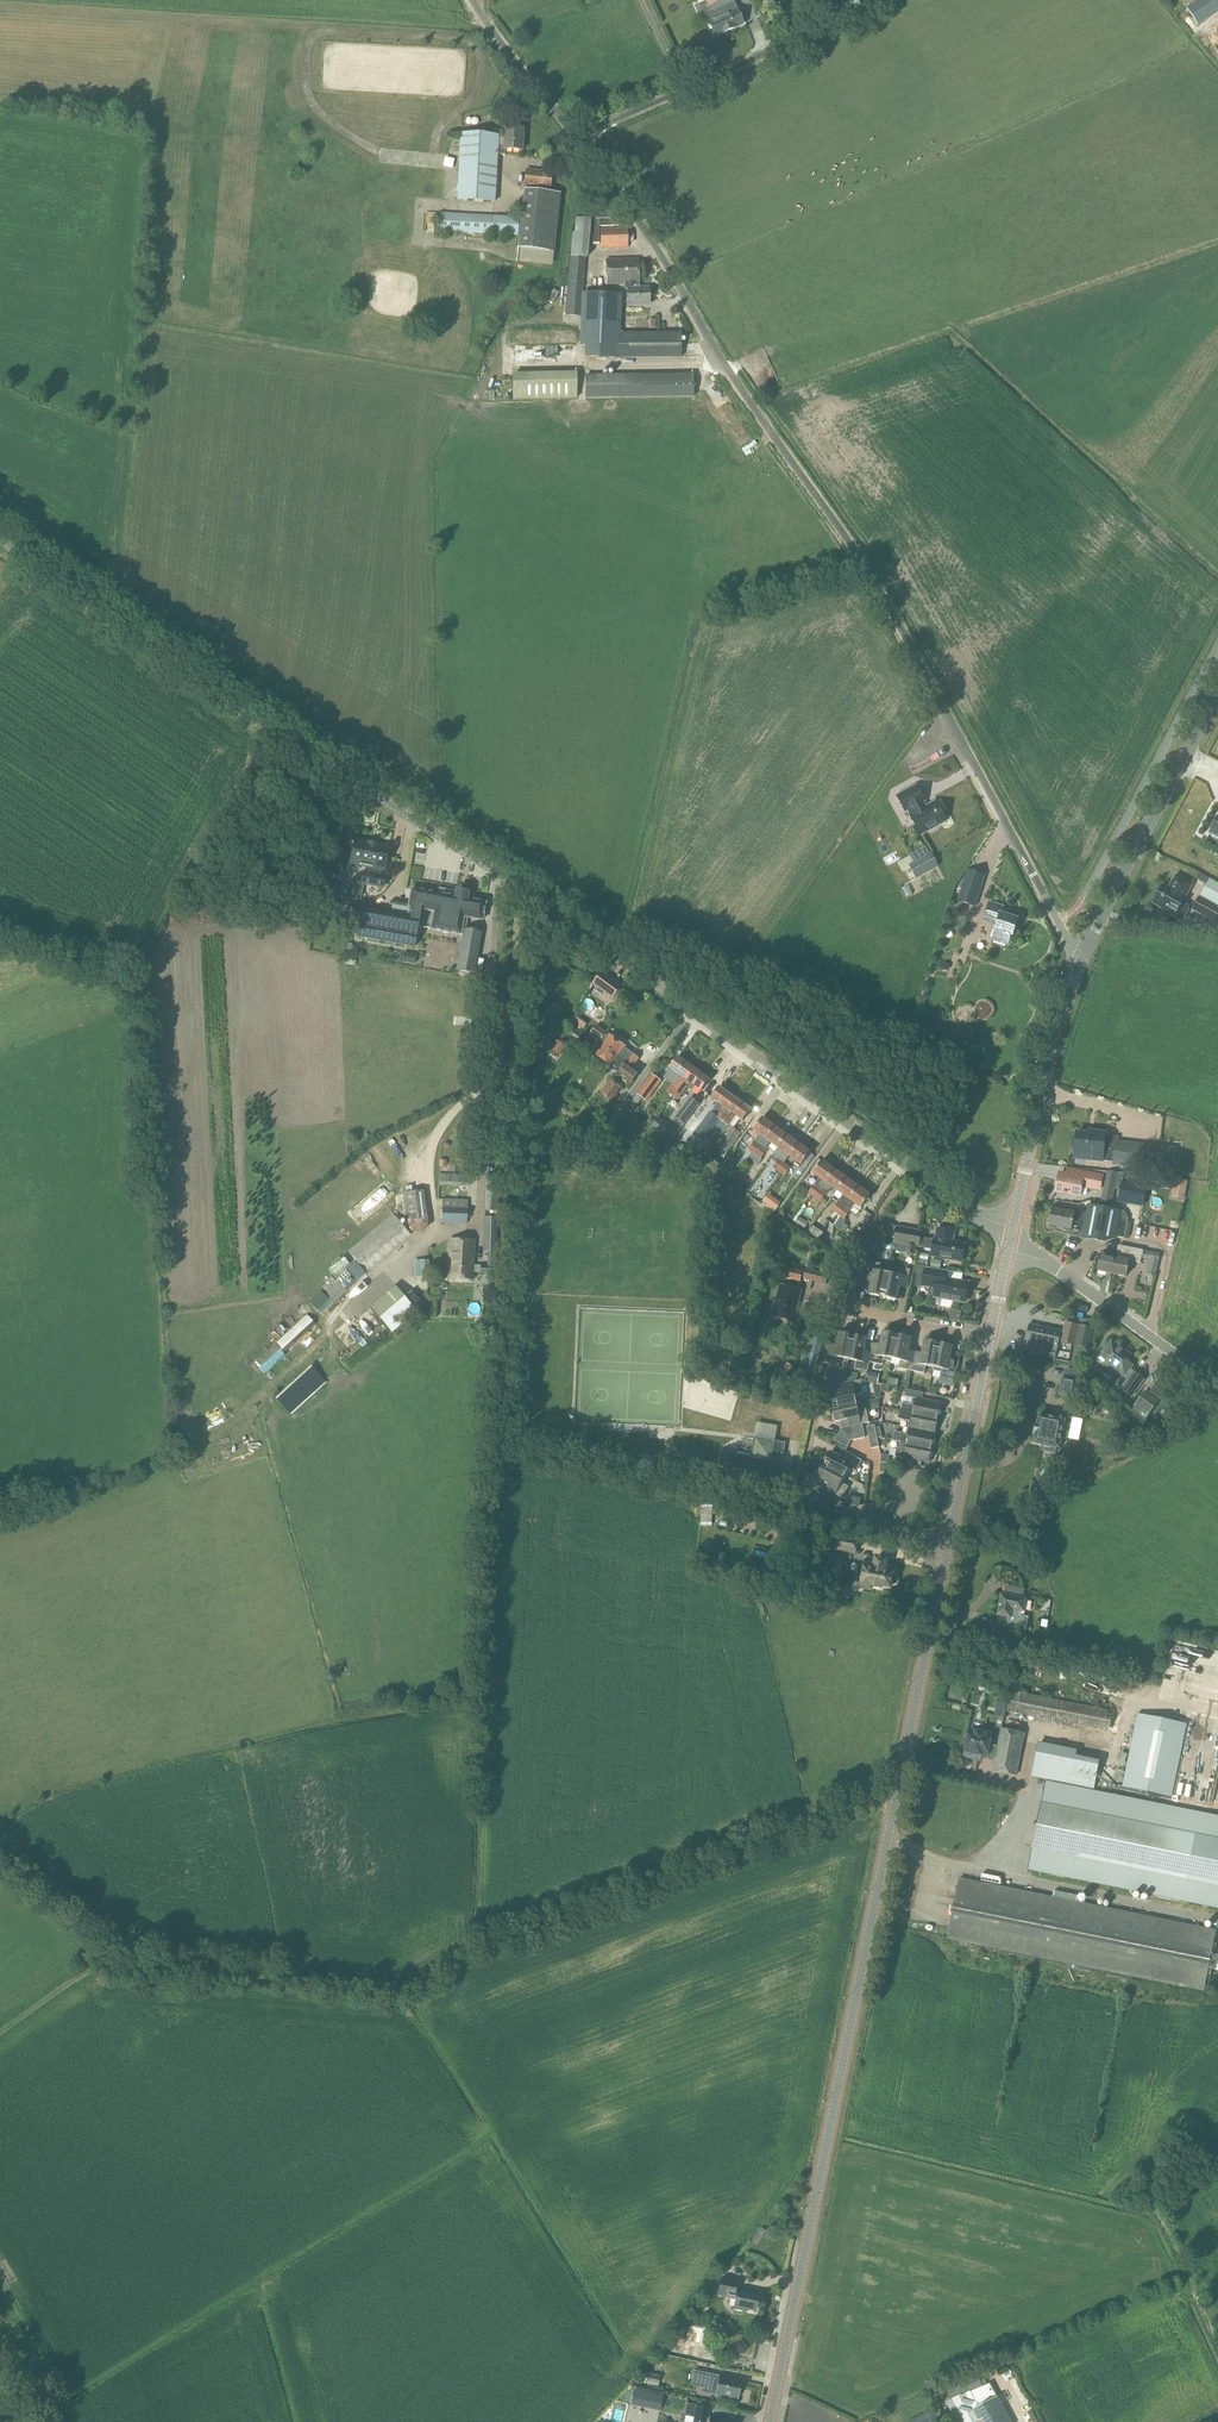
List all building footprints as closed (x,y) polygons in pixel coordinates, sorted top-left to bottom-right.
[(687,5),(692,17),(705,11),(700,0),(699,0),(687,5)] [(742,24),(736,11),(735,12),(732,4),(731,4),(730,0),(709,0),(710,4),(711,4),(718,19),(709,24),(715,37),(742,24)] [(1217,13),(1217,0),(1199,0),(1187,8),(1199,26),(1217,13)] [(495,203),(498,145),(505,145),(504,150),(522,151),(523,128),(505,127),(505,136),(499,136),(499,135),(461,132),(457,201),(495,203)] [(527,169),(525,187),(550,189),(552,172),(527,169)] [(524,189),(519,248),(554,252),(560,193),(524,189)] [(421,230),(432,231),(433,211),(422,211),(421,230)] [(439,232),(518,236),(519,217),(440,213),(439,232)] [(588,257),(591,220),(575,219),(574,233),(572,233),(570,256),(565,315),(581,316),(586,257),(588,257)] [(601,249),(628,247),(628,232),(600,233),(601,249)] [(624,284),(624,289),(628,289),(629,304),(649,303),(648,288),(639,288),(638,259),(606,260),(607,284),(624,284)] [(618,333),(620,295),(584,294),(582,346),(587,346),(587,357),(617,358),(618,358),(618,333)] [(518,340),(524,340),(523,326),(513,327),(514,333),(517,333),(518,340)] [(618,333),(618,358),(681,358),(681,332),(618,333)] [(585,399),(693,398),(693,374),(585,375),(585,399)] [(506,401),(570,402),(570,377),(506,376),(506,401)] [(695,425),(701,436),(712,431),(707,420),(695,425)] [(944,741),(949,738),(939,719),(934,721),(944,741)] [(910,814),(922,834),(947,821),(935,800),(925,806),(922,800),(924,798),(916,784),(897,794),(905,809),(908,807),(911,813),(910,814)] [(368,867),(373,843),(355,840),(350,863),(365,866),(368,867)] [(368,867),(365,866),(364,873),(363,873),(361,883),(383,887),(385,877),(380,876),(381,869),(384,869),(388,846),(373,843),(368,867)] [(422,858),(424,846),(416,845),(414,856),(422,858)] [(917,878),(938,867),(931,853),(910,865),(917,878)] [(432,872),(445,875),(446,867),(434,865),(432,872)] [(985,876),(968,870),(961,894),(978,900),(985,876)] [(331,884),(333,874),(322,871),(318,893),(320,894),(335,896),(342,898),(342,897),(340,896),(342,886),(331,884)] [(1176,876),(1169,889),(1163,885),(1153,903),(1162,907),(1163,910),(1175,917),(1186,898),(1185,897),(1192,885),(1176,876)] [(1209,879),(1193,909),(1214,921),(1217,915),(1217,883),(1209,879)] [(354,892),(362,894),(363,886),(356,885),(354,892)] [(361,907),(356,936),(414,947),(421,909),(434,911),(431,929),(440,930),(464,935),(466,930),(468,917),(483,920),(486,902),(467,899),(468,893),(439,888),(438,894),(412,889),(408,907),(392,904),(390,912),(361,907)] [(361,901),(362,894),(354,892),(353,900),(361,901)] [(1013,935),(1018,919),(1002,914),(1004,906),(989,901),(983,920),(997,925),(996,930),(995,930),(992,938),(1002,940),(1004,933),(1013,935)] [(1193,921),(1217,930),(1217,926),(1217,923),(1195,914),(1193,921)] [(473,974),(480,933),(466,930),(464,935),(458,971),(473,974)] [(550,943),(545,938),(537,948),(543,953),(549,944),(550,943)] [(985,948),(986,940),(974,938),(973,946),(985,948)] [(531,964),(519,962),(519,972),(531,972),(531,964)] [(613,998),(622,986),(603,972),(594,984),(613,998)] [(633,1067),(602,1044),(590,1035),(583,1045),(583,1048),(590,1053),(593,1053),(594,1052),(596,1053),(595,1054),(612,1066),(613,1064),(621,1070),(620,1072),(632,1081),(639,1072),(633,1067)] [(602,1044),(633,1067),(639,1059),(625,1049),(626,1047),(609,1035),(602,1044)] [(556,1060),(559,1057),(566,1046),(556,1040),(546,1053),(556,1060)] [(673,1097),(694,1069),(678,1057),(670,1067),(681,1075),(674,1086),(671,1084),(665,1092),(673,1097)] [(694,1069),(673,1097),(678,1101),(687,1088),(692,1091),(695,1086),(702,1091),(710,1080),(694,1069)] [(632,1101),(638,1105),(643,1098),(647,1101),(662,1081),(652,1074),(637,1094),(632,1101)] [(614,1079),(613,1081),(611,1080),(600,1094),(611,1102),(622,1088),(620,1087),(622,1084),(614,1079)] [(722,1106),(715,1115),(720,1119),(735,1099),(719,1087),(711,1097),(722,1106)] [(685,1124),(688,1120),(699,1105),(690,1098),(675,1118),(685,1124)] [(720,1119),(706,1138),(706,1139),(720,1120),(725,1123),(732,1113),(743,1121),(751,1110),(735,1099),(720,1119)] [(699,1105),(688,1120),(695,1125),(710,1105),(704,1100),(700,1105),(699,1105)] [(426,1105),(416,1105),(416,1114),(427,1114),(426,1105)] [(706,1138),(720,1119),(715,1115),(712,1113),(697,1133),(706,1138)] [(660,1117),(652,1126),(672,1142),(677,1135),(679,1132),(660,1117)] [(755,1155),(775,1127),(762,1118),(754,1130),(760,1134),(748,1150),(755,1155)] [(731,1127),(718,1146),(727,1153),(741,1134),(731,1127)] [(778,1147),(786,1135),(775,1127),(755,1155),(761,1159),(772,1143),(778,1147)] [(1095,1135),(1077,1133),(1075,1155),(1091,1156),(1091,1160),(1103,1161),(1103,1160),(1114,1161),(1117,1141),(1117,1138),(1109,1137),(1109,1139),(1105,1139),(1106,1133),(1095,1132),(1095,1135)] [(789,1156),(798,1144),(786,1135),(778,1147),(789,1156)] [(1173,1171),(1175,1148),(1117,1141),(1114,1161),(1114,1165),(1173,1171)] [(785,1162),(778,1172),(785,1176),(796,1161),(802,1165),(810,1153),(798,1144),(789,1156),(785,1162)] [(778,1172),(785,1162),(779,1158),(772,1167),(778,1172)] [(826,1182),(834,1170),(822,1161),(813,1173),(826,1182)] [(720,1164),(715,1171),(727,1180),(732,1173),(720,1164)] [(837,1191),(846,1179),(834,1170),(826,1182),(820,1189),(814,1198),(820,1202),(832,1187),(837,1191)] [(1100,1190),(1102,1176),(1077,1171),(1075,1178),(1060,1175),(1060,1179),(1058,1180),(1057,1186),(1058,1187),(1057,1191),(1064,1193),(1067,1194),(1067,1193),(1069,1194),(1069,1195),(1076,1196),(1077,1195),(1079,1196),(1081,1186),(1100,1190)] [(1106,1185),(1108,1191),(1114,1192),(1117,1173),(1109,1171),(1106,1185)] [(771,1197),(784,1176),(778,1173),(765,1193),(771,1197)] [(440,1174),(439,1185),(468,1186),(468,1175),(440,1174)] [(497,1212),(499,1175),(486,1174),(484,1211),(497,1212)] [(1175,1178),(1173,1189),(1186,1192),(1188,1180),(1175,1178)] [(831,1224),(858,1187),(846,1179),(837,1191),(843,1195),(832,1211),(833,1211),(827,1221),(831,1224)] [(1120,1181),(1116,1202),(1143,1207),(1146,1186),(1120,1181)] [(814,1198),(820,1189),(814,1185),(808,1193),(814,1198)] [(858,1187),(831,1224),(843,1232),(849,1223),(844,1219),(856,1204),(861,1208),(870,1196),(858,1187)] [(422,1191),(405,1193),(411,1229),(419,1233),(426,1227),(422,1191)] [(467,1224),(467,1208),(466,1208),(467,1200),(443,1199),(442,1208),(441,1208),(441,1224),(467,1224)] [(1121,1212),(1088,1205),(1086,1213),(1075,1210),(1075,1212),(1054,1207),(1050,1227),(1070,1232),(1069,1235),(1081,1238),(1082,1235),(1082,1237),(1106,1242),(1116,1238),(1116,1237),(1124,1239),(1128,1221),(1119,1219),(1121,1212)] [(314,1308),(322,1316),(332,1305),(333,1305),(365,1273),(410,1235),(393,1214),(348,1252),(352,1257),(348,1261),(353,1268),(338,1282),(324,1297),(314,1308)] [(799,1217),(794,1224),(805,1230),(809,1223),(799,1217)] [(484,1218),(483,1266),(480,1265),(474,1266),(475,1242),(449,1240),(447,1278),(473,1279),(473,1273),(494,1274),(495,1266),(495,1251),(497,1251),(497,1218),(484,1218)] [(808,1232),(817,1236),(820,1229),(811,1225),(808,1232)] [(920,1232),(896,1228),(893,1243),(918,1247),(920,1232)] [(934,1239),(931,1256),(961,1262),(962,1257),(964,1255),(965,1250),(963,1248),(964,1243),(952,1241),(954,1232),(949,1231),(948,1229),(943,1228),(940,1230),(936,1229),(934,1238),(934,1239)] [(879,1250),(881,1243),(872,1241),(868,1247),(876,1249),(879,1250)] [(906,1253),(913,1255),(914,1246),(907,1245),(906,1253)] [(1118,1246),(1116,1256),(1119,1253),(1126,1254),(1128,1247),(1120,1246),(1118,1246)] [(1115,1258),(1112,1274),(1126,1276),(1129,1260),(1141,1263),(1143,1251),(1128,1247),(1126,1254),(1119,1253),(1116,1256),(1116,1258),(1115,1258)] [(1112,1274),(1115,1258),(1101,1255),(1098,1271),(1112,1274)] [(429,1261),(419,1260),(420,1277),(429,1277),(429,1261)] [(883,1296),(888,1274),(879,1272),(881,1264),(868,1261),(864,1280),(871,1281),(869,1295),(879,1297),(879,1295),(883,1296)] [(802,1271),(784,1267),(782,1278),(799,1282),(802,1271)] [(888,1274),(883,1296),(887,1297),(886,1298),(897,1300),(899,1287),(906,1288),(910,1270),(897,1267),(895,1275),(888,1274)] [(929,1295),(934,1296),(934,1297),(964,1302),(965,1298),(969,1294),(969,1292),(967,1287),(967,1283),(945,1279),(946,1271),(926,1267),(922,1286),(930,1287),(929,1295)] [(828,1274),(806,1268),(804,1279),(826,1285),(828,1274)] [(391,1333),(417,1312),(395,1286),(369,1307),(391,1333)] [(773,1317),(793,1322),(801,1291),(780,1286),(773,1317)] [(442,1312),(457,1313),(458,1300),(442,1299),(442,1312)] [(832,1315),(825,1313),(823,1323),(830,1324),(832,1315)] [(284,1353),(316,1325),(307,1315),(276,1343),(277,1344),(256,1363),(265,1374),(286,1355),(284,1353)] [(1065,1323),(1064,1331),(1029,1324),(1023,1356),(1055,1363),(1055,1362),(1080,1367),(1084,1348),(1089,1348),(1093,1328),(1065,1323)] [(892,1362),(892,1359),(897,1337),(893,1336),(893,1334),(883,1332),(880,1345),(873,1344),(870,1363),(882,1365),(883,1360),(892,1362)] [(848,1360),(853,1337),(849,1336),(849,1335),(839,1333),(836,1346),(829,1345),(825,1363),(838,1366),(840,1358),(848,1360)] [(812,1335),(804,1365),(807,1366),(806,1372),(814,1374),(816,1368),(817,1368),(819,1360),(824,1361),(830,1340),(825,1338),(825,1337),(812,1335)] [(912,1371),(915,1352),(908,1351),(911,1338),(900,1336),(900,1337),(897,1337),(892,1359),(900,1361),(898,1369),(912,1371)] [(870,1363),(873,1344),(871,1353),(864,1352),(867,1339),(856,1337),(856,1338),(853,1337),(848,1360),(856,1361),(854,1369),(867,1372),(869,1363),(870,1363)] [(933,1370),(939,1345),(934,1344),(935,1343),(924,1341),(922,1354),(915,1352),(912,1371),(924,1374),(926,1366),(933,1368),(933,1370)] [(1134,1374),(1129,1370),(1133,1365),(1127,1361),(1131,1355),(1112,1341),(1104,1352),(1110,1356),(1106,1362),(1130,1379),(1122,1390),(1124,1391),(1114,1406),(1122,1411),(1144,1380),(1135,1373),(1134,1374)] [(939,1345),(933,1370),(941,1372),(939,1382),(955,1385),(959,1361),(950,1359),(952,1346),(942,1344),(942,1346),(939,1345)] [(1043,1445),(1042,1450),(1056,1453),(1057,1448),(1059,1449),(1062,1433),(1067,1434),(1078,1380),(1063,1377),(1059,1395),(1066,1397),(1062,1415),(1055,1414),(1054,1419),(1039,1416),(1037,1426),(1036,1425),(1034,1433),(1036,1433),(1034,1443),(1043,1445)] [(834,1408),(857,1404),(855,1396),(863,1394),(860,1381),(841,1385),(843,1392),(830,1394),(832,1405),(833,1404),(834,1408)] [(902,1403),(900,1411),(938,1419),(941,1403),(922,1399),(924,1393),(907,1390),(905,1396),(916,1398),(915,1405),(902,1403)] [(1143,1427),(1147,1421),(1145,1420),(1158,1402),(1144,1392),(1132,1409),(1128,1416),(1143,1427)] [(855,1426),(862,1424),(869,1423),(866,1410),(858,1411),(857,1404),(834,1408),(835,1412),(833,1412),(836,1422),(849,1420),(850,1427),(855,1426)] [(883,1415),(896,1416),(896,1407),(884,1406),(883,1415)] [(1173,1422),(1178,1416),(1166,1407),(1160,1414),(1173,1422)] [(935,1434),(938,1419),(900,1411),(899,1419),(909,1421),(907,1428),(935,1434)] [(1159,1436),(1165,1429),(1163,1427),(1165,1425),(1154,1416),(1146,1426),(1159,1436)] [(855,1426),(858,1440),(865,1438),(862,1424),(855,1426)] [(875,1428),(875,1425),(866,1427),(871,1449),(879,1447),(877,1437),(875,1428)] [(851,1441),(858,1440),(855,1426),(850,1427),(841,1428),(851,1441)] [(848,1447),(851,1441),(841,1428),(835,1441),(848,1447)] [(932,1449),(935,1434),(907,1428),(906,1435),(902,1434),(900,1442),(932,1449)] [(774,1447),(775,1440),(767,1439),(757,1437),(756,1437),(755,1437),(751,1457),(752,1457),(751,1466),(757,1467),(755,1479),(784,1484),(785,1468),(779,1467),(779,1466),(777,1466),(780,1453),(779,1452),(780,1448),(774,1447)] [(929,1464),(932,1449),(900,1442),(899,1448),(896,1448),(894,1457),(929,1464)] [(825,1466),(845,1476),(849,1469),(856,1473),(862,1461),(845,1452),(842,1459),(830,1453),(825,1462),(827,1463),(825,1466)] [(842,1483),(845,1476),(825,1466),(823,1469),(822,1469),(817,1478),(829,1484),(826,1490),(843,1499),(849,1487),(842,1483)] [(855,1554),(858,1540),(835,1535),(832,1549),(855,1554)] [(886,1566),(887,1561),(877,1559),(875,1564),(867,1562),(864,1575),(862,1574),(862,1576),(846,1586),(852,1595),(870,1583),(872,1584),(871,1586),(881,1588),(881,1586),(891,1588),(891,1586),(893,1586),(895,1585),(897,1584),(897,1581),(897,1578),(895,1577),(893,1576),(895,1568),(886,1566)] [(1024,1611),(1026,1600),(1002,1596),(999,1615),(1001,1616),(1000,1621),(1005,1622),(1005,1627),(1026,1631),(1029,1618),(1020,1616),(1021,1610),(1024,1611)] [(1188,1724),(1138,1713),(1123,1788),(1172,1798),(1188,1724)] [(992,1735),(970,1731),(965,1757),(979,1760),(980,1755),(995,1758),(992,1771),(1017,1776),(1026,1733),(1001,1728),(997,1747),(990,1745),(992,1735)] [(1095,1789),(1100,1762),(1077,1757),(1078,1751),(1038,1742),(1032,1776),(1095,1789)] [(1028,1870),(1217,1908),(1217,1816),(1046,1781),(1028,1870)] [(1206,1990),(1217,1931),(1212,1930),(1212,1931),(1078,1904),(1079,1896),(1056,1892),(1054,1899),(961,1881),(950,1938),(1200,1988),(1200,1989),(1206,1990)] [(717,2284),(715,2296),(736,2300),(735,2308),(745,2310),(745,2308),(755,2310),(758,2295),(747,2293),(748,2291),(725,2287),(725,2286),(717,2284)] [(737,2398),(737,2396),(739,2395),(740,2390),(739,2389),(740,2381),(721,2377),(720,2381),(717,2380),(718,2377),(695,2372),(692,2385),(704,2388),(705,2384),(719,2387),(717,2394),(737,2398)] [(658,2387),(661,2375),(649,2373),(646,2385),(658,2387)] [(970,2392),(962,2377),(943,2387),(950,2401),(948,2402),(957,2421),(978,2421),(983,2419),(985,2421),(1013,2421),(999,2396),(998,2396),(991,2382),(983,2386),(970,2392)] [(663,2396),(634,2390),(631,2405),(660,2411),(663,2396)] [(711,2419),(711,2418),(708,2418),(710,2407),(697,2404),(696,2405),(686,2403),(684,2415),(694,2417),(693,2421),(728,2421),(711,2419)] [(935,2419),(930,2410),(909,2421),(930,2421),(935,2419)] [(1033,2421),(1038,2421),(1032,2410),(1028,2413),(1033,2421)]
